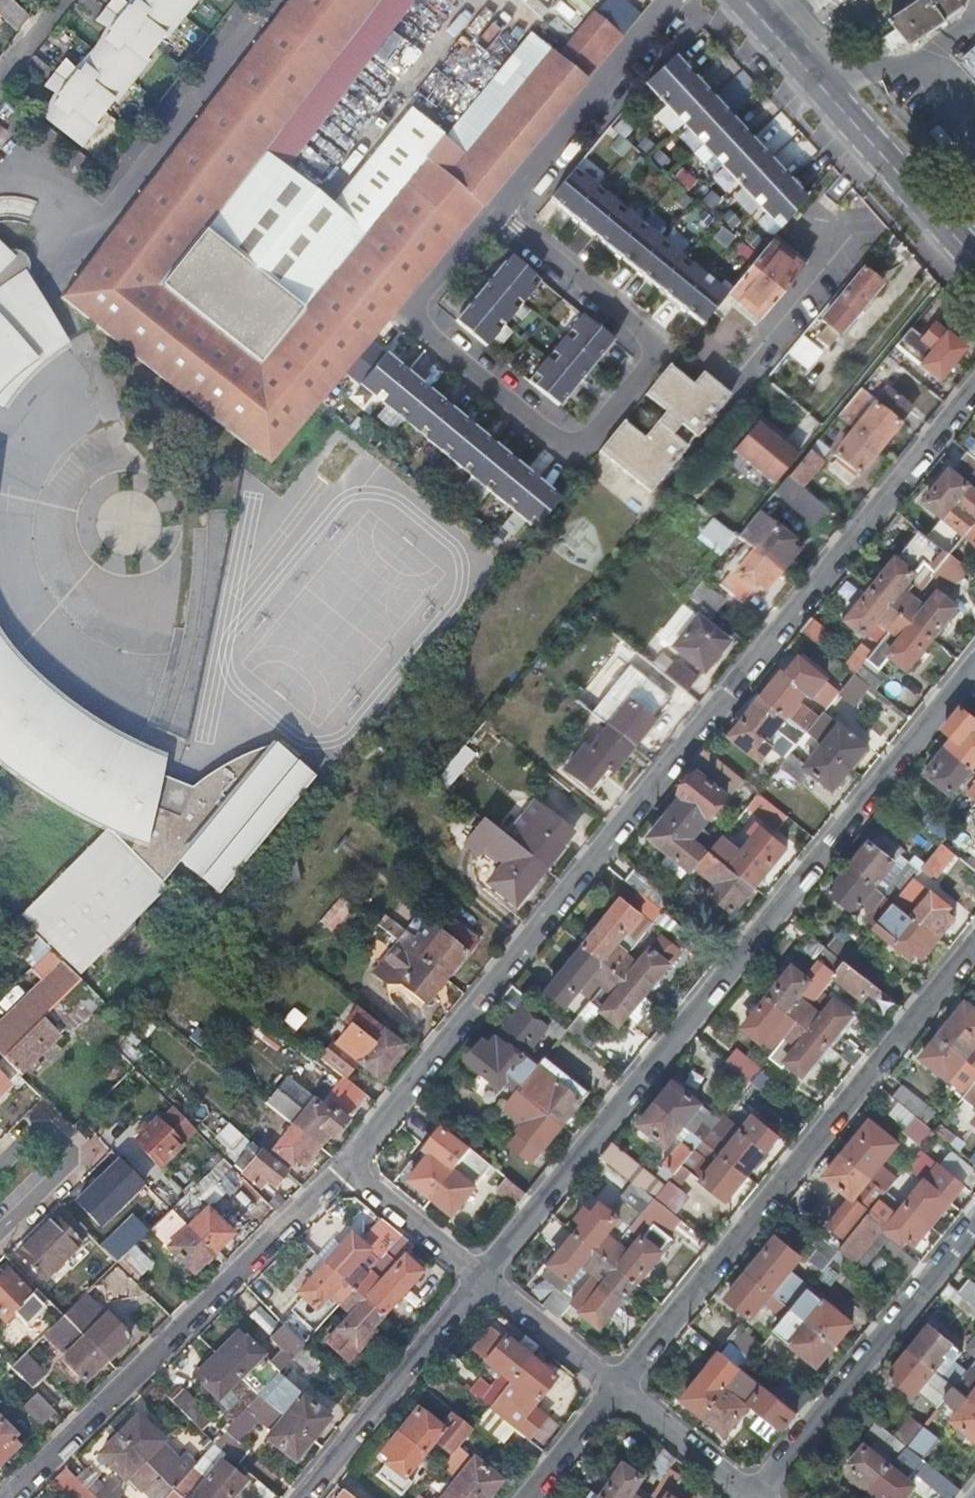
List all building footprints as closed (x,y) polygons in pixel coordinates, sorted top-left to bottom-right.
[(32,13),(17,0),(0,0),(0,10),(19,27),(32,13)] [(197,0),(133,0),(132,2),(130,0),(111,0),(99,14),(113,25),(80,66),(66,55),(47,79),(61,90),(44,110),(83,142),(100,121),(96,118),(114,94),(118,98),(152,56),(148,53),(166,30),(171,33),(197,0)] [(271,462),(314,409),(586,79),(558,57),(495,134),(474,159),(412,108),(392,132),(390,130),(331,205),(367,234),(342,263),(261,361),(163,282),(240,181),(264,150),(329,64),(378,0),(287,0),(271,21),(62,295),(271,462)] [(329,64),(352,81),(412,2),(410,0),(378,0),(329,64)] [(892,19),(897,26),(898,25),(913,42),(965,6),(974,11),(974,0),(921,0),(892,19)] [(518,3),(510,12),(530,30),(538,21),(518,3)] [(600,47),(614,30),(594,13),(566,46),(587,63),(600,47)] [(608,53),(622,36),(614,30),(600,47),(608,53)] [(394,34),(385,46),(400,57),(397,60),(410,69),(421,53),(394,34)] [(495,134),(558,57),(531,34),(468,112),(495,134)] [(594,69),(608,53),(600,47),(587,63),(594,69)] [(964,62),(974,73),(974,52),(964,62)] [(694,77),(675,56),(646,83),(665,104),(694,77)] [(713,98),(694,77),(665,104),(685,125),(713,98)] [(734,105),(745,92),(732,80),(720,93),(734,105)] [(732,119),(713,98),(685,125),(704,145),(732,119)] [(732,119),(704,145),(723,166),(751,139),(732,119)] [(632,145),(620,136),(614,143),(625,153),(632,145)] [(751,139),(723,166),(742,186),(770,160),(751,139)] [(647,140),(639,147),(646,155),(654,148),(647,140)] [(367,234),(331,205),(264,150),(240,181),(342,263),(367,234)] [(668,162),(660,153),(653,159),(661,168),(668,162)] [(639,158),(632,166),(640,172),(647,164),(639,158)] [(770,160),(742,186),(761,206),(789,180),(770,160)] [(576,168),(551,197),(573,216),(598,186),(576,168)] [(789,180),(761,206),(781,228),(806,198),(789,180)] [(261,361),(342,263),(240,181),(163,282),(261,361)] [(598,186),(573,216),(595,234),(620,204),(598,186)] [(620,204),(595,234),(617,251),(641,221),(620,204)] [(641,221),(617,251),(638,269),(663,239),(641,221)] [(761,242),(752,234),(745,242),(754,250),(761,242)] [(663,239),(638,269),(660,287),(685,257),(663,239)] [(5,404),(16,389),(34,371),(50,356),(61,347),(70,341),(29,274),(26,269),(23,271),(15,258),(17,256),(9,249),(0,241),(0,400),(5,404)] [(801,269),(770,243),(728,293),(760,319),(801,269)] [(742,245),(736,253),(745,261),(752,253),(742,245)] [(26,269),(29,274),(31,270),(31,266),(31,265),(31,261),(28,256),(26,254),(23,251),(19,249),(16,249),(12,249),(9,249),(17,256),(15,258),(23,271),(26,269)] [(541,280),(511,255),(492,277),(523,302),(541,280)] [(685,257),(660,287),(681,305),(706,275),(685,257)] [(833,325),(823,337),(831,343),(882,281),(865,267),(824,317),(833,325)] [(706,275),(681,305),(704,323),(728,293),(706,275)] [(523,302),(492,277),(475,299),(505,324),(523,302)] [(475,299),(457,321),(487,346),(505,324),(475,299)] [(613,339),(582,314),(564,337),(594,361),(613,339)] [(922,338),(910,328),(888,354),(931,389),(964,348),(934,324),(922,338)] [(564,337),(547,358),(577,383),(594,361),(564,337)] [(408,373),(388,356),(363,386),(384,403),(408,373)] [(547,358),(528,380),(558,405),(577,383),(547,358)] [(673,365),(671,363),(645,395),(647,397),(648,395),(666,411),(644,438),(626,423),(626,421),(624,420),(599,451),(630,477),(706,384),(702,380),(706,376),(703,373),(693,384),(672,366),(673,365)] [(430,391),(408,373),(384,403),(405,421),(430,391)] [(710,379),(706,376),(702,380),(706,384),(710,379)] [(715,383),(710,379),(706,384),(711,388),(715,383)] [(711,388),(706,384),(630,477),(649,493),(688,446),(687,445),(685,446),(671,434),(680,422),(695,435),(694,436),(696,437),(730,395),(715,383),(711,388)] [(870,395),(861,388),(852,398),(839,415),(855,428),(878,447),(911,407),(887,388),(863,418),(855,412),(870,395)] [(452,409),(430,391),(405,421),(427,439),(452,409)] [(473,427),(452,409),(427,439),(448,457),(473,427)] [(757,422),(734,450),(774,483),(797,456),(757,422)] [(495,445),(473,427),(448,457),(470,474),(495,445)] [(850,483),(878,447),(855,428),(835,452),(839,455),(830,467),(850,483)] [(829,448),(818,439),(789,475),(802,485),(822,460),(820,458),(829,448)] [(516,462),(495,445),(470,474),(491,492),(516,462)] [(969,451),(958,465),(974,479),(974,457),(969,451)] [(538,480),(516,462),(491,492),(513,510),(538,480)] [(942,548),(952,555),(969,535),(974,527),(974,491),(952,472),(928,503),(958,527),(942,548)] [(816,522),(828,507),(802,485),(789,475),(775,492),(789,503),(791,501),(816,522)] [(560,499),(538,480),(513,510),(536,529),(560,499)] [(759,511),(739,535),(745,541),(779,568),(798,545),(759,511)] [(482,522),(475,515),(468,523),(476,529),(482,522)] [(721,556),(739,536),(715,516),(697,537),(721,556)] [(921,532),(875,590),(905,614),(917,598),(906,589),(926,562),(939,572),(942,568),(952,555),(942,548),(932,541),(921,532)] [(764,588),(779,568),(745,541),(736,553),(744,560),(734,571),(731,568),(720,581),(741,599),(756,581),(764,588)] [(955,587),(969,568),(952,555),(942,568),(939,572),(937,573),(955,587)] [(703,579),(689,595),(716,616),(729,600),(703,579)] [(905,614),(935,637),(959,607),(937,588),(926,601),(932,606),(929,609),(921,602),(933,588),(929,584),(917,598),(905,614)] [(905,614),(875,590),(851,619),(869,634),(881,619),(893,629),(905,614)] [(935,637),(905,614),(893,629),(882,643),(881,644),(875,651),(867,661),(857,673),(867,681),(871,684),(878,689),(888,677),(880,671),(894,654),(911,668),(935,637)] [(697,616),(673,646),(703,672),(728,641),(697,616)] [(814,616),(804,630),(823,645),(834,632),(814,616)] [(871,635),(847,665),(857,673),(867,661),(875,651),(881,644),(882,643),(871,635)] [(77,714),(67,707),(57,699),(49,692),(38,682),(25,668),(8,648),(0,637),(0,766),(3,763),(9,768),(24,779),(79,715),(77,714)] [(676,658),(664,673),(686,691),(698,676),(676,658)] [(786,673),(765,698),(809,733),(821,718),(801,702),(809,692),(815,697),(829,679),(804,659),(790,677),(786,673)] [(857,673),(842,693),(855,704),(871,684),(867,681),(857,673)] [(606,696),(593,711),(610,726),(633,745),(665,706),(642,687),(622,710),(606,696)] [(809,733),(765,698),(736,735),(765,758),(777,743),(771,739),(781,726),(801,743),(809,733)] [(949,748),(973,768),(974,766),(974,716),(964,707),(954,721),(964,729),(958,737),(949,748)] [(826,746),(853,767),(870,746),(826,712),(821,718),(809,733),(826,746)] [(100,727),(79,715),(24,779),(25,780),(41,791),(65,806),(88,819),(109,829),(20,918),(63,961),(79,977),(170,887),(165,883),(182,862),(221,895),(319,779),(279,746),(259,769),(245,758),(234,763),(216,773),(203,781),(193,788),(154,769),(161,754),(160,753),(147,749),(137,745),(120,738),(100,727)] [(954,721),(947,728),(958,737),(964,729),(954,721)] [(633,745),(610,726),(590,751),(585,748),(567,770),(590,789),(608,767),(613,770),(633,745)] [(465,745),(437,778),(448,787),(475,753),(465,745)] [(793,753),(783,765),(803,781),(813,769),(836,788),(853,767),(826,746),(809,766),(793,753)] [(708,748),(697,762),(736,795),(748,781),(708,748)] [(973,768),(949,748),(928,774),(936,781),(938,778),(954,791),(973,768)] [(608,767),(590,789),(595,793),(613,770),(608,767)] [(687,795),(670,816),(697,837),(730,796),(701,772),(684,793),(687,795)] [(775,803),(761,792),(754,801),(768,812),(775,803)] [(526,851),(544,866),(573,831),(537,802),(508,837),(512,840),(518,845),(526,851)] [(932,811),(921,824),(944,843),(955,829),(932,811)] [(697,837),(670,816),(653,836),(697,872),(702,866),(714,851),(704,843),(697,837)] [(515,903),(544,866),(526,851),(518,845),(512,840),(508,837),(507,836),(484,817),(465,841),(478,852),(481,849),(500,865),(487,881),(515,903)] [(718,827),(704,843),(714,851),(725,837),(728,834),(718,827)] [(714,851),(757,886),(784,852),(788,847),(765,828),(742,857),(738,854),(740,850),(725,837),(714,851)] [(883,830),(853,866),(897,901),(907,889),(916,878),(927,864),(917,856),(912,863),(910,862),(896,879),(890,886),(881,878),(886,872),(906,848),(883,830)] [(960,856),(974,868),(974,847),(970,843),(960,856)] [(737,910),(757,886),(714,851),(702,866),(721,882),(704,904),(726,921),(736,909),(737,910)] [(897,901),(853,866),(833,890),(856,909),(870,893),(879,900),(867,916),(878,925),(880,922),(897,901)] [(628,880),(640,890),(665,910),(675,899),(637,870),(628,880)] [(896,879),(886,872),(881,878),(890,886),(896,879)] [(916,878),(907,889),(917,897),(926,886),(916,878)] [(626,898),(587,946),(618,970),(630,955),(617,944),(644,911),(657,922),(665,910),(640,890),(630,901),(626,898)] [(934,892),(914,916),(940,936),(956,917),(948,911),(952,907),(934,892)] [(914,916),(897,901),(880,922),(898,936),(895,940),(913,955),(916,950),(923,956),(940,936),(914,916)] [(696,934),(665,910),(657,922),(656,922),(686,946),(696,934)] [(386,915),(379,923),(400,940),(403,942),(410,934),(390,918),(386,915)] [(409,947),(445,976),(465,951),(476,937),(453,918),(441,932),(429,922),(415,939),(409,947)] [(840,933),(829,947),(848,961),(848,962),(858,948),(840,933)] [(415,939),(410,934),(403,942),(409,947),(415,939)] [(630,955),(618,970),(647,994),(682,950),(665,936),(659,943),(647,934),(630,955)] [(829,947),(817,937),(808,948),(838,973),(848,961),(829,947)] [(424,1002),(445,976),(409,947),(403,942),(400,940),(375,970),(391,983),(403,984),(424,1002)] [(618,970),(587,946),(554,987),(571,1001),(593,974),(601,981),(593,990),(598,994),(618,970)] [(79,977),(63,961),(0,1022),(0,1059),(3,1056),(42,1017),(81,979),(79,977)] [(838,973),(836,975),(891,1020),(903,1006),(848,962),(848,961),(838,973)] [(796,966),(771,997),(800,1020),(812,1005),(825,990),(796,966)] [(618,970),(598,994),(594,1000),(603,1007),(624,1024),(630,1015),(647,994),(618,970)] [(515,986),(505,999),(520,1011),(499,1037),(497,1038),(493,1043),(488,1040),(470,1060),(484,1071),(472,1086),(493,1103),(505,1089),(515,1098),(522,1089),(544,1062),(530,1051),(551,1026),(534,1012),(540,1005),(515,986)] [(812,1005),(800,1020),(830,1045),(839,1033),(854,1014),(829,993),(817,1008),(812,1005)] [(639,1023),(656,1001),(647,994),(630,1015),(639,1023)] [(800,1020),(771,997),(763,1007),(756,1015),(747,1027),(764,1041),(776,1025),(788,1035),(800,1020)] [(581,1016),(590,1023),(603,1007),(594,1000),(583,1013),(581,1016)] [(756,1015),(763,1007),(756,1002),(749,1009),(756,1015)] [(940,1037),(967,1059),(974,1065),(974,1009),(968,1003),(940,1037)] [(294,1005),(283,1019),(297,1030),(308,1016),(294,1005)] [(557,1018),(540,1005),(534,1012),(551,1026),(557,1018)] [(565,1023),(571,1028),(581,1016),(583,1013),(577,1008),(565,1023)] [(571,1028),(570,1029),(594,1048),(605,1035),(590,1023),(581,1016),(571,1028)] [(59,1035),(42,1017),(3,1056),(19,1072),(20,1073),(59,1035)] [(334,1042),(321,1058),(345,1077),(348,1079),(361,1064),(376,1075),(401,1045),(371,1020),(363,1030),(352,1022),(336,1043),(334,1042)] [(831,1067),(841,1054),(830,1045),(800,1020),(788,1035),(776,1050),(772,1056),(779,1061),(783,1056),(806,1075),(819,1058),(831,1067)] [(776,1050),(788,1035),(776,1025),(764,1041),(776,1050)] [(115,1044),(130,1063),(144,1051),(129,1033),(115,1044)] [(841,1054),(855,1065),(864,1053),(839,1033),(830,1045),(841,1054)] [(967,1059),(940,1037),(924,1057),(951,1079),(967,1059)] [(730,1062),(753,1080),(762,1068),(763,1067),(740,1049),(730,1062)] [(3,1056),(0,1059),(0,1091),(9,1082),(19,1072),(3,1056)] [(544,1062),(522,1089),(565,1124),(592,1090),(549,1056),(544,1062)] [(730,1062),(729,1061),(719,1074),(742,1093),(753,1080),(730,1062)] [(753,1080),(770,1094),(780,1082),(762,1068),(753,1080)] [(971,1088),(974,1083),(974,1068),(964,1081),(971,1088)] [(20,1073),(19,1072),(9,1082),(26,1098),(36,1089),(20,1073)] [(285,1075),(265,1100),(294,1124),(319,1144),(320,1143),(331,1128),(336,1131),(346,1118),(334,1108),(330,1113),(285,1075)] [(348,1079),(345,1077),(329,1096),(352,1114),(368,1095),(348,1079)] [(677,1081),(659,1103),(705,1139),(722,1118),(677,1081)] [(901,1082),(891,1093),(901,1102),(917,1114),(937,1131),(946,1119),(901,1082)] [(965,1096),(974,1104),(974,1102),(974,1083),(971,1088),(965,1096)] [(522,1089),(515,1098),(509,1105),(529,1121),(511,1143),(535,1163),(565,1124),(522,1089)] [(917,1114),(901,1102),(892,1113),(907,1126),(917,1114)] [(666,1164),(677,1173),(696,1150),(705,1139),(659,1103),(642,1124),(670,1146),(678,1135),(684,1141),(666,1164)] [(158,1120),(137,1141),(159,1163),(194,1128),(173,1108),(160,1121),(158,1120)] [(705,1139),(748,1174),(780,1134),(757,1116),(745,1130),(734,1122),(735,1120),(727,1113),(722,1118),(705,1139)] [(906,1128),(926,1144),(937,1131),(917,1114),(907,1126),(906,1128)] [(873,1120),(845,1155),(872,1177),(880,1183),(889,1190),(898,1179),(886,1168),(885,1169),(880,1166),(900,1143),(873,1120)] [(319,1144),(294,1124),(268,1156),(284,1170),(291,1162),(292,1163),(296,1158),(303,1164),(319,1144)] [(474,1148),(447,1126),(430,1147),(437,1153),(415,1179),(435,1195),(474,1148)] [(974,1157),(974,1139),(960,1133),(954,1149),(974,1157)] [(251,1141),(245,1135),(232,1150),(239,1156),(251,1141)] [(668,1185),(657,1198),(675,1212),(690,1194),(679,1185),(692,1169),(728,1199),(748,1174),(705,1139),(696,1150),(677,1173),(668,1185)] [(284,1170),(268,1156),(266,1154),(252,1142),(248,1147),(257,1154),(243,1172),(260,1185),(266,1177),(275,1184),(285,1171),(284,1170)] [(613,1142),(603,1154),(627,1173),(636,1181),(657,1198),(668,1185),(613,1142)] [(235,1164),(243,1172),(257,1154),(248,1147),(235,1164)] [(474,1148),(435,1195),(456,1212),(471,1194),(495,1165),(474,1148)] [(932,1171),(939,1159),(923,1149),(916,1160),(932,1171)] [(947,1162),(966,1176),(972,1167),(953,1153),(947,1162)] [(872,1177),(845,1155),(828,1175),(854,1195),(855,1197),(872,1177)] [(233,1165),(224,1156),(212,1168),(221,1177),(233,1165)] [(129,1194),(139,1184),(135,1180),(131,1184),(112,1165),(104,1173),(100,1168),(92,1176),(90,1183),(92,1185),(90,1187),(112,1211),(129,1194)] [(908,1206),(932,1226),(966,1185),(941,1165),(908,1206)] [(154,1189),(172,1207),(187,1192),(169,1174),(154,1189)] [(499,1189),(518,1204),(528,1192),(509,1177),(499,1189)] [(880,1183),(872,1177),(855,1197),(863,1203),(880,1183)] [(657,1198),(636,1181),(627,1192),(648,1209),(657,1198)] [(839,1214),(858,1229),(878,1203),(887,1192),(889,1190),(880,1183),(863,1203),(855,1197),(854,1195),(839,1214)] [(146,1192),(139,1184),(129,1194),(136,1202),(146,1192)] [(172,1207),(171,1209),(213,1251),(232,1232),(190,1189),(187,1192),(172,1207)] [(858,1229),(840,1250),(856,1263),(889,1223),(884,1219),(896,1204),(900,1199),(889,1190),(887,1192),(878,1203),(858,1229)] [(471,1194),(456,1212),(468,1221),(482,1204),(471,1194)] [(657,1198),(648,1209),(671,1228),(680,1217),(675,1212),(657,1198)] [(900,1199),(896,1204),(904,1211),(908,1206),(900,1199)] [(171,1209),(163,1201),(140,1224),(138,1222),(108,1251),(118,1261),(136,1243),(154,1226),(171,1209)] [(586,1225),(579,1234),(609,1258),(621,1242),(609,1232),(621,1217),(604,1203),(596,1213),(588,1207),(578,1218),(586,1225)] [(91,1233),(63,1205),(54,1214),(56,1216),(31,1240),(29,1239),(17,1251),(32,1267),(32,1269),(35,1272),(35,1271),(44,1278),(91,1233)] [(908,1206),(904,1211),(889,1229),(906,1244),(910,1239),(917,1244),(932,1226),(908,1206)] [(213,1251),(171,1209),(154,1226),(172,1243),(169,1246),(194,1270),(213,1251)] [(56,1216),(54,1214),(53,1213),(28,1238),(29,1239),(31,1240),(56,1216)] [(634,1227),(621,1242),(633,1252),(656,1224),(644,1214),(634,1227)] [(629,1223),(621,1217),(609,1232),(621,1242),(634,1227),(629,1223)] [(334,1254),(326,1262),(353,1288),(366,1274),(355,1264),(367,1249),(379,1260),(402,1235),(402,1234),(393,1227),(385,1220),(363,1245),(351,1234),(343,1244),(334,1254)] [(621,1242),(609,1258),(638,1281),(674,1237),(656,1224),(633,1252),(621,1242)] [(366,1274),(353,1288),(382,1315),(420,1270),(404,1256),(415,1244),(402,1234),(402,1235),(379,1260),(366,1274)] [(561,1285),(545,1304),(560,1317),(574,1301),(580,1294),(568,1284),(586,1262),(598,1272),(609,1258),(579,1234),(547,1273),(561,1285)] [(779,1236),(749,1273),(773,1292),(793,1308),(810,1287),(812,1285),(792,1268),(803,1255),(779,1236)] [(883,1248),(913,1272),(921,1262),(892,1238),(883,1248)] [(840,1250),(826,1239),(810,1259),(824,1270),(840,1250)] [(329,1250),(334,1254),(343,1244),(338,1240),(332,1240),(329,1245),(329,1250)] [(136,1243),(118,1261),(137,1280),(155,1263),(136,1243)] [(355,1264),(366,1274),(379,1260),(367,1249),(355,1264)] [(840,1250),(824,1270),(840,1283),(856,1263),(840,1250)] [(638,1281),(609,1258),(598,1272),(580,1294),(574,1301),(585,1310),(584,1312),(602,1326),(638,1281)] [(137,1280),(118,1261),(104,1274),(109,1300),(149,1292),(137,1280)] [(353,1288),(326,1262),(310,1280),(300,1292),(307,1298),(295,1311),(316,1330),(341,1302),(353,1288)] [(580,1294),(598,1272),(586,1262),(568,1284),(580,1294)] [(37,1286),(30,1292),(8,1268),(0,1276),(0,1315),(4,1320),(15,1309),(27,1321),(50,1300),(37,1286)] [(773,1292),(749,1273),(730,1297),(753,1316),(766,1301),(773,1292)] [(961,1293),(974,1304),(974,1283),(971,1280),(961,1293)] [(810,1287),(793,1308),(837,1344),(854,1323),(810,1287)] [(353,1288),(341,1302),(344,1305),(353,1313),(327,1342),(349,1362),(362,1347),(357,1342),(373,1324),(382,1315),(353,1288)] [(773,1292),(766,1301),(786,1317),(793,1308),(773,1292)] [(85,1293),(64,1314),(106,1357),(129,1335),(107,1313),(106,1314),(85,1293)] [(251,1316),(271,1334),(281,1323),(261,1305),(251,1316)] [(786,1317),(776,1330),(788,1340),(792,1336),(794,1338),(791,1342),(820,1365),(837,1344),(793,1308),(786,1317)] [(106,1357),(64,1314),(59,1319),(49,1328),(70,1349),(63,1357),(84,1379),(106,1357)] [(284,1323),(271,1336),(291,1357),(304,1343),(284,1323)] [(357,1342),(362,1347),(378,1328),(373,1324),(357,1342)] [(732,1342),(724,1352),(728,1355),(745,1369),(753,1359),(764,1345),(740,1326),(729,1340),(732,1342)] [(70,1349),(49,1328),(41,1336),(63,1357),(70,1349)] [(933,1328),(913,1353),(936,1371),(948,1356),(956,1362),(964,1353),(933,1328)] [(240,1330),(235,1335),(242,1341),(247,1337),(240,1330)] [(484,1378),(472,1392),(489,1406),(529,1357),(539,1345),(526,1334),(516,1347),(505,1338),(502,1340),(491,1331),(476,1350),(487,1359),(486,1361),(501,1373),(492,1384),(484,1378)] [(235,1335),(218,1352),(258,1394),(264,1388),(279,1371),(247,1337),(242,1341),(235,1335)] [(264,1388),(258,1394),(312,1438),(329,1417),(294,1388),(303,1378),(322,1358),(304,1343),(279,1371),(264,1388)] [(26,1351),(11,1366),(32,1387),(47,1373),(26,1351)] [(258,1394),(218,1352),(204,1366),(195,1374),(218,1396),(228,1386),(240,1398),(223,1417),(228,1421),(222,1429),(224,1432),(227,1430),(246,1407),(253,1400),(258,1394)] [(728,1355),(724,1352),(707,1372),(711,1375),(728,1355)] [(936,1371),(913,1353),(894,1377),(917,1396),(920,1391),(929,1399),(929,1400),(940,1409),(948,1398),(957,1388),(944,1378),(936,1371)] [(0,1355),(0,1368),(5,1372),(11,1366),(0,1355)] [(686,1398),(707,1416),(745,1369),(728,1355),(711,1375),(707,1372),(686,1398)] [(948,1356),(936,1371),(944,1378),(952,1368),(956,1362),(948,1356)] [(529,1357),(489,1406),(513,1425),(539,1446),(556,1426),(523,1400),(528,1395),(535,1401),(555,1377),(529,1357)] [(974,1403),(974,1365),(965,1378),(957,1388),(974,1403)] [(952,1368),(944,1378),(957,1388),(965,1378),(952,1368)] [(745,1369),(707,1416),(728,1433),(749,1405),(738,1397),(754,1376),(745,1369)] [(776,1394),(799,1413),(813,1395),(790,1376),(776,1394)] [(752,1401),(786,1429),(799,1413),(776,1394),(765,1385),(752,1401)] [(184,1388),(173,1400),(202,1429),(210,1422),(200,1413),(205,1408),(184,1388)] [(974,1454),(974,1403),(957,1388),(948,1398),(966,1412),(957,1422),(965,1428),(955,1440),(974,1456),(974,1454)] [(55,1410),(38,1393),(26,1405),(43,1422),(55,1410)] [(312,1438),(258,1394),(253,1400),(246,1407),(273,1429),(267,1436),(295,1458),(312,1438)] [(489,1406),(477,1422),(501,1440),(513,1425),(489,1406)] [(418,1408),(398,1432),(422,1452),(441,1467),(458,1446),(472,1428),(457,1417),(454,1422),(449,1418),(442,1427),(418,1408)] [(138,1415),(119,1434),(174,1489),(192,1468),(196,1463),(185,1452),(177,1460),(159,1442),(162,1439),(138,1415)] [(913,1416),(897,1436),(910,1447),(925,1428),(926,1427),(913,1416)] [(17,1444),(11,1437),(15,1433),(0,1417),(0,1461),(17,1444)] [(897,1436),(878,1421),(868,1434),(900,1459),(910,1447),(897,1436)] [(925,1428),(910,1447),(925,1459),(940,1440),(925,1428)] [(224,1432),(215,1442),(220,1447),(226,1452),(238,1462),(250,1449),(227,1430),(224,1432)] [(422,1452),(398,1432),(383,1451),(390,1456),(376,1474),(401,1494),(411,1481),(403,1475),(422,1452)] [(119,1434),(100,1452),(124,1477),(131,1470),(158,1497),(165,1497),(172,1490),(174,1489),(119,1434)] [(202,1457),(196,1463),(192,1468),(204,1479),(220,1460),(226,1452),(220,1447),(215,1442),(202,1457)] [(458,1446),(441,1467),(450,1474),(467,1453),(458,1446)] [(677,1457),(665,1447),(649,1471),(662,1480),(668,1470),(677,1457)] [(854,1476),(873,1491),(894,1466),(870,1447),(855,1465),(860,1468),(854,1476)] [(480,1497),(485,1497),(500,1480),(473,1459),(456,1479),(480,1497)] [(174,1489),(185,1497),(228,1497),(244,1479),(220,1460),(204,1479),(192,1468),(174,1489)] [(929,1462),(919,1474),(948,1497),(957,1497),(964,1490),(929,1462)] [(604,1497),(605,1497),(640,1497),(633,1493),(644,1477),(625,1465),(604,1497)] [(54,1478),(75,1497),(99,1497),(94,1493),(77,1476),(67,1466),(54,1478)] [(87,1466),(77,1476),(94,1493),(104,1483),(87,1466)] [(873,1491),(881,1497),(908,1497),(918,1486),(894,1466),(873,1491)] [(696,1496),(677,1484),(681,1479),(668,1470),(662,1480),(652,1495),(656,1497),(695,1497),(696,1496)] [(456,1479),(440,1497),(480,1497),(456,1479)] [(343,1488),(335,1497),(356,1497),(343,1488)] [(165,1497),(185,1497),(174,1489),(172,1490),(165,1497)]
